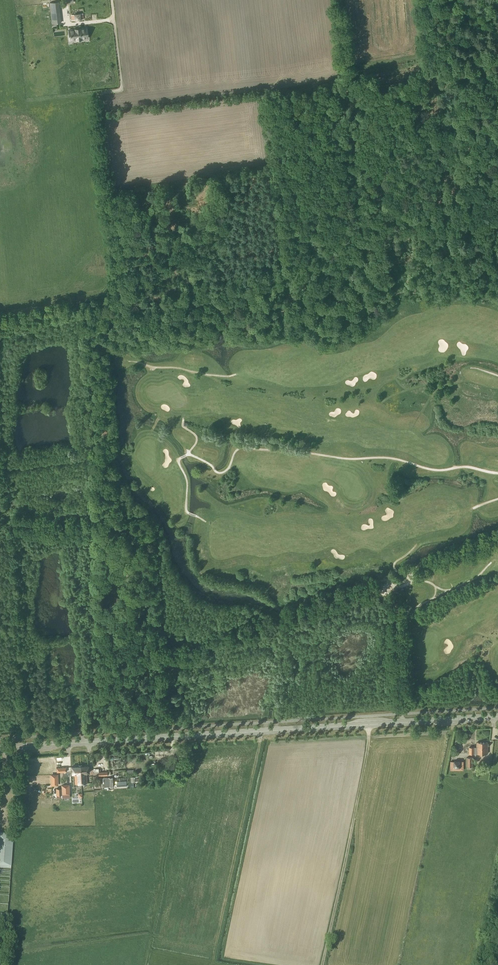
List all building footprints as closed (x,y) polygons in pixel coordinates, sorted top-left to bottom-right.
[(53,10),(58,9),(58,2),(50,3),(52,24),(60,23),(59,16),(54,17),(53,10)] [(87,38),(86,28),(80,29),(80,28),(75,29),(68,30),(69,40),(76,39),(76,40),(81,39),(81,38),(87,38)] [(477,743),(477,748),(474,748),(474,747),(469,747),(469,753),(474,753),(474,751),(477,751),(477,753),(487,753),(487,743),(477,743)] [(60,761),(60,767),(71,766),(71,758),(66,759),(66,760),(60,761)] [(453,762),(453,771),(462,771),(462,762),(453,762)] [(81,783),(80,765),(78,765),(78,767),(71,767),(72,774),(74,774),(75,784),(81,783)] [(80,765),(81,783),(87,783),(87,773),(89,773),(88,766),(82,766),(81,765),(80,765)] [(11,867),(13,833),(0,832),(0,867),(11,867)]
